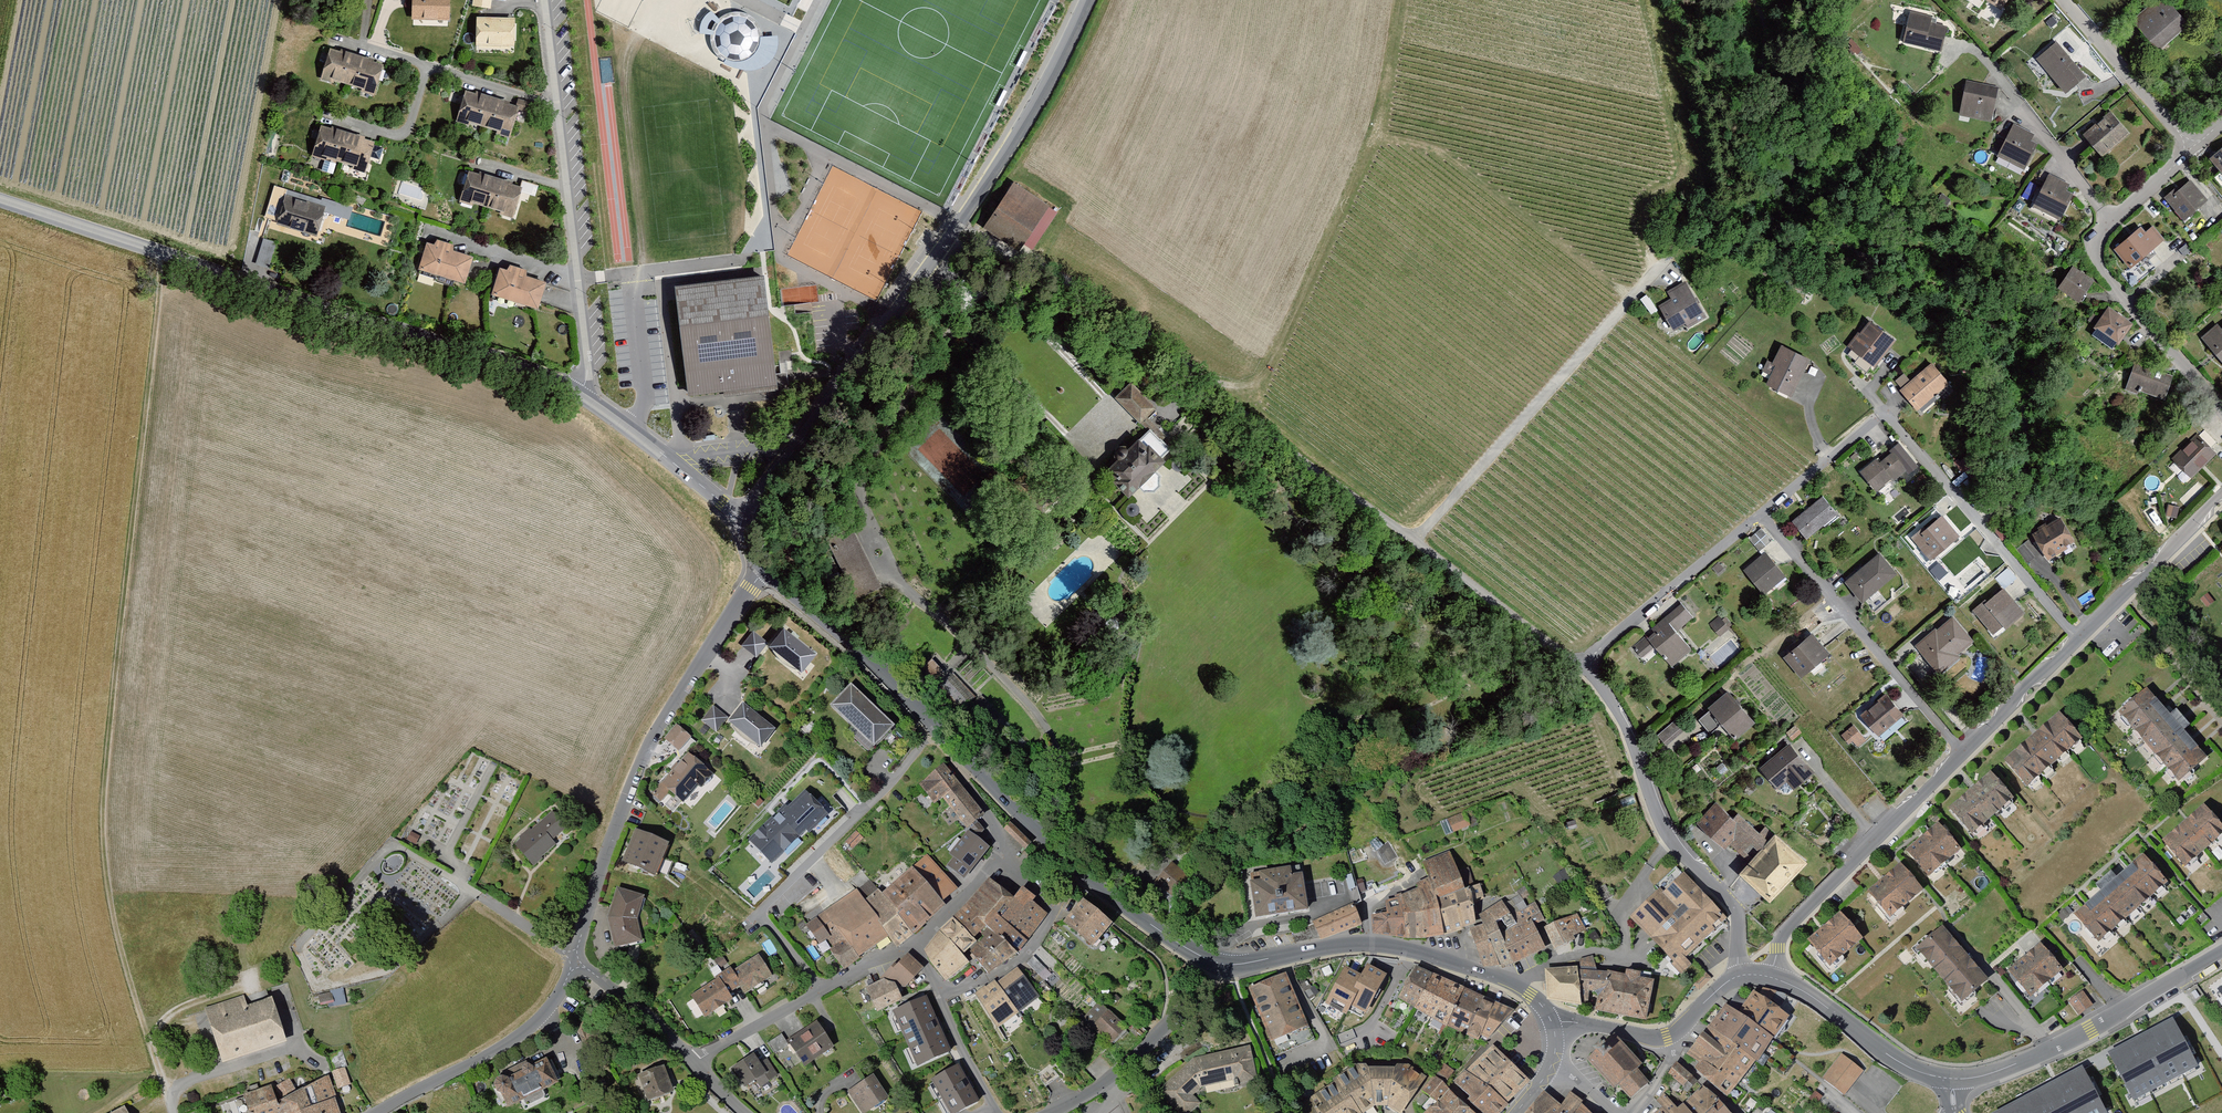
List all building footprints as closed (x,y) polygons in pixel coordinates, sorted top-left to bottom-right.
[(411,19),(449,20),(450,0),(412,0),(411,19)] [(472,6),(491,9),(492,0),(473,0),(472,6)] [(2008,0),(1987,0),(2002,10),(2008,0)] [(2170,0),(2156,0),(2132,21),(2162,55),(2194,27),(2170,0)] [(776,67),(776,35),(757,36),(756,14),(700,15),(701,34),(715,34),(716,59),(731,59),(731,67),(776,67)] [(1952,24),(1910,14),(1904,41),(1946,51),(1952,24)] [(514,18),(476,17),(475,45),(514,46),(514,18)] [(2090,77),(2059,38),(2033,58),(2064,97),(2090,77)] [(330,48),(321,80),(374,96),(384,64),(330,48)] [(2001,86),(1967,80),(1961,114),(1994,121),(2001,86)] [(466,89),(456,122),(510,138),(520,105),(466,89)] [(2132,135),(2110,108),(2080,132),(2101,159),(2132,135)] [(2036,132),(2012,121),(1994,160),(2027,175),(2041,144),(2033,140),(2036,132)] [(375,142),(320,126),(311,156),(366,173),(375,142)] [(2210,162),(2221,176),(2221,152),(2210,162)] [(469,168),(459,202),(513,219),(524,185),(469,168)] [(2077,190),(2048,174),(2028,208),(2057,225),(2077,190)] [(1010,181),(984,228),(1032,254),(1058,208),(1010,181)] [(2177,191),(2165,201),(2185,224),(2208,204),(2192,184),(2180,195),(2177,191)] [(326,206),(285,194),(277,224),(317,235),(326,206)] [(2140,232),(2116,254),(2133,273),(2157,250),(2140,232)] [(276,243),(263,239),(255,264),(269,268),(276,243)] [(419,270),(465,284),(473,257),(426,244),(419,270)] [(500,268),(491,295),(538,310),(546,283),(500,268)] [(2098,283),(2073,268),(2058,291),(2083,306),(2098,283)] [(776,386),(762,275),(675,285),(688,397),(776,386)] [(1707,319),(1689,281),(1669,290),(1673,297),(1659,303),(1674,335),(1707,319)] [(780,288),(782,303),(818,298),(816,283),(780,288)] [(2138,323),(2107,306),(2092,332),(2123,349),(2138,323)] [(1900,344),(1871,320),(1846,350),(1875,374),(1900,344)] [(2200,340),(2221,366),(2221,330),(2218,325),(2200,340)] [(1818,366),(1783,347),(1764,383),(1799,402),(1818,366)] [(1953,384),(1932,357),(1899,382),(1921,410),(1953,384)] [(2175,377),(2134,366),(2128,388),(2168,399),(2175,377)] [(1130,381),(1113,398),(1147,432),(1128,451),(1123,446),(1117,447),(1115,450),(1115,456),(1119,460),(1105,475),(1131,499),(1138,491),(1143,496),(1155,496),(1162,490),(1162,476),(1157,471),(1166,463),(1161,458),(1174,444),(1148,419),(1158,408),(1130,381)] [(2172,458),(2193,479),(2221,449),(2221,443),(2204,426),(2172,458)] [(1877,451),(1859,465),(1882,494),(1917,466),(1901,445),(1883,459),(1877,451)] [(1810,538),(1841,511),(1824,492),(1793,518),(1810,538)] [(2050,560),(2080,545),(2063,514),(2034,529),(2050,560)] [(1942,515),(1913,538),(1932,560),(1960,536),(1942,515)] [(830,533),(852,597),(877,588),(855,525),(830,533)] [(1752,535),(1758,548),(1769,543),(1764,530),(1752,535)] [(1846,580),(1864,600),(1899,568),(1881,548),(1846,580)] [(1768,549),(1742,567),(1763,596),(1788,577),(1768,549)] [(2008,566),(1995,577),(2004,587),(2017,577),(2008,566)] [(1985,594),(1969,605),(1993,638),(2030,611),(2009,584),(1988,599),(1985,594)] [(1683,600),(1628,645),(1646,668),(1662,655),(1674,669),(1696,650),(1678,629),(1695,614),(1683,600)] [(1977,642),(1950,612),(1916,642),(1942,672),(1977,642)] [(1719,636),(1733,628),(1724,613),(1710,621),(1719,636)] [(803,671),(818,651),(786,626),(772,644),(751,629),(741,642),(758,655),(767,644),(803,671)] [(1814,627),(1782,652),(1802,677),(1834,651),(1814,627)] [(952,665),(936,650),(923,660),(940,675),(952,665)] [(985,731),(1002,714),(955,670),(941,685),(985,731)] [(896,723),(851,681),(831,704),(875,745),(896,723)] [(2149,686),(2119,712),(2182,782),(2212,757),(2200,744),(2194,736),(2186,728),(2179,720),(2166,705),(2159,697),(2149,686)] [(1732,689),(1699,716),(1710,731),(1721,722),(1736,742),(1759,724),(1732,689)] [(1890,689),(1861,712),(1879,734),(1908,711),(1890,689)] [(762,746),(777,727),(745,701),(731,718),(713,703),(701,718),(715,730),(726,717),(762,746)] [(2063,712),(2007,761),(2029,786),(2085,736),(2063,712)] [(1843,733),(1856,748),(1866,739),(1854,724),(1843,733)] [(676,727),(662,741),(677,755),(691,740),(676,727)] [(1789,742),(1761,768),(1780,789),(1788,781),(1795,789),(1815,770),(1789,742)] [(713,776),(687,755),(653,796),(661,803),(668,794),(683,806),(698,788),(701,791),(713,776)] [(985,815),(947,765),(918,787),(933,806),(942,799),(966,830),(985,815)] [(1991,770),(1951,808),(1975,833),(2015,796),(1991,770)] [(805,788),(750,839),(771,861),(826,810),(805,788)] [(1735,820),(1716,803),(1699,822),(1726,846),(1731,840),(1752,859),(1737,875),(1771,906),(1810,863),(1768,824),(1760,832),(1740,814),(1735,820)] [(2166,841),(2167,843),(2189,867),(2207,851),(2221,838),(2221,820),(2207,804),(2166,841)] [(512,843),(531,866),(570,834),(551,811),(512,843)] [(1447,818),(1451,832),(1467,828),(1463,814),(1447,818)] [(1940,822),(1908,850),(1931,876),(1963,849),(1940,822)] [(659,877),(673,842),(638,828),(624,863),(659,877)] [(988,848),(968,832),(950,853),(954,856),(948,864),(964,877),(988,848)] [(1466,884),(1451,849),(1423,862),(1429,876),(1418,881),(1421,888),(1387,899),(1388,911),(1371,914),(1375,936),(1423,940),(1445,936),(1476,924),(1473,903),(1488,897),(1482,881),(1466,884)] [(2172,882),(2146,853),(2078,914),(2103,942),(2172,882)] [(866,898),(857,888),(804,921),(844,967),(890,936),(900,945),(940,908),(958,887),(929,855),(889,893),(883,886),(866,898)] [(1899,863),(1867,890),(1890,916),(1922,889),(1923,888),(1914,877),(1915,877),(1910,870),(1909,871),(1901,861),(1899,863)] [(1171,899),(1190,878),(1172,862),(1153,882),(1171,899)] [(1251,871),(1258,915),(1308,907),(1302,863),(1251,871)] [(1378,896),(1402,882),(1392,863),(1378,871),(1382,880),(1373,884),(1378,896)] [(1686,869),(1633,915),(1681,970),(1734,924),(1686,869)] [(945,983),(968,967),(961,956),(969,952),(986,973),(1009,963),(1047,912),(1033,903),(1036,898),(1022,888),(1014,898),(986,878),(922,951),(945,983)] [(647,897),(616,887),(606,917),(615,949),(645,941),(640,918),(647,897)] [(1066,922),(1097,945),(1116,919),(1085,896),(1066,922)] [(1481,963),(1516,964),(1547,949),(1536,925),(1545,921),(1537,903),(1516,912),(1505,902),(1483,913),(1488,924),(1473,928),(1481,963)] [(1321,942),(1362,925),(1354,904),(1313,921),(1314,925),(1321,942)] [(1581,911),(1544,926),(1555,952),(1572,944),(1569,936),(1580,932),(1587,947),(1621,933),(1602,910),(1584,918),(1581,911)] [(1864,938),(1843,912),(1811,938),(1833,964),(1864,938)] [(1943,925),(1916,949),(1963,1003),(1990,979),(1943,925)] [(2042,942),(2009,971),(2033,998),(2066,969),(2042,942)] [(705,1020),(775,974),(761,952),(690,998),(705,1020)] [(924,975),(907,955),(895,968),(891,966),(881,977),(884,979),(865,987),(878,1012),(903,1000),(903,986),(908,988),(924,975)] [(1578,965),(1545,968),(1547,999),(1646,1020),(1655,979),(1641,976),(1642,971),(1627,968),(1626,973),(1607,969),(1607,970),(1598,970),(1593,955),(1580,958),(1580,968),(1578,968),(1578,965)] [(1038,973),(1044,968),(1035,956),(1029,961),(1038,973)] [(1361,973),(1345,964),(1325,1001),(1346,1013),(1351,1004),(1365,1011),(1386,972),(1367,962),(1361,973)] [(1415,966),(1396,997),(1481,1041),(1512,1011),(1415,966)] [(1037,990),(1019,968),(997,980),(978,996),(1000,1023),(1020,1012),(1015,1004),(1037,990)] [(1249,988),(1271,1040),(1309,1024),(1287,972),(1249,988)] [(2211,990),(2221,983),(2221,977),(2208,986),(2211,990)] [(1728,1099),(1789,1013),(1755,992),(1736,1013),(1726,1004),(1687,1054),(1700,1061),(1692,1068),(1728,1099)] [(204,1005),(221,1064),(288,1044),(273,996),(249,1003),(246,993),(204,1005)] [(2082,993),(2069,1003),(2080,1017),(2093,1007),(2082,993)] [(1109,1045),(1127,1027),(1100,1001),(1082,1019),(1109,1045)] [(887,1013),(897,1035),(901,1039),(917,1031),(919,1036),(943,1024),(937,1014),(923,1017),(919,1007),(910,1008),(907,1002),(887,1013)] [(2205,1068),(2176,1017),(2107,1056),(2136,1106),(2205,1068)] [(837,1048),(819,1020),(787,1041),(805,1068),(837,1048)] [(1640,1064),(1612,1033),(1582,1059),(1609,1089),(1614,1084),(1628,1100),(1648,1082),(1635,1068),(1640,1064)] [(782,1034),(768,1041),(776,1055),(789,1048),(782,1034)] [(930,1064),(955,1048),(943,1034),(920,1045),(930,1064)] [(1483,1112),(1494,1112),(1525,1077),(1492,1045),(1452,1080),(1483,1112)] [(1192,1059),(1159,1087),(1177,1112),(1190,1112),(1203,1103),(1196,1093),(1202,1087),(1257,1078),(1252,1046),(1192,1059)] [(240,1096),(247,1112),(344,1112),(335,1090),(356,1081),(343,1048),(322,1056),(330,1079),(299,1091),(293,1076),(240,1096)] [(561,1083),(547,1051),(485,1077),(499,1110),(519,1101),(525,1108),(550,1096),(549,1089),(561,1083)] [(760,1062),(756,1054),(730,1068),(744,1094),(779,1076),(769,1057),(760,1062)] [(1863,1070),(1841,1054),(1823,1078),(1844,1094),(1863,1070)] [(1685,1087),(1693,1076),(1676,1063),(1667,1075),(1685,1087)] [(675,1093),(665,1064),(636,1074),(645,1102),(675,1093)] [(930,1078),(946,1112),(959,1112),(978,1105),(960,1065),(930,1078)] [(1290,1111),(1291,1112),(1367,1112),(1375,1107),(1387,1106),(1394,1112),(1400,1112),(1423,1078),(1405,1065),(1351,1065),(1290,1111)] [(2080,1068),(1998,1112),(2104,1112),(2080,1068)] [(875,1071),(845,1089),(859,1112),(864,1112),(890,1098),(875,1071)] [(1432,1075),(1419,1086),(1434,1101),(1422,1112),(1473,1112),(1432,1075)] [(1700,1085),(1678,1104),(1664,1089),(1655,1098),(1661,1108),(1655,1112),(1730,1112),(1700,1085)] [(1569,1092),(1560,1106),(1546,1095),(1529,1112),(1591,1112),(1582,1103),(1569,1092)]
